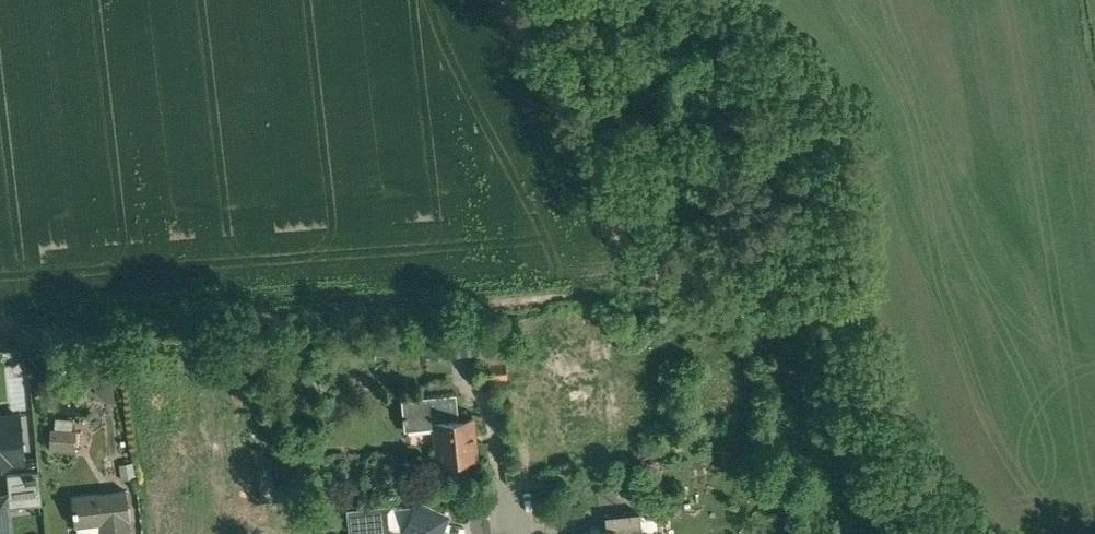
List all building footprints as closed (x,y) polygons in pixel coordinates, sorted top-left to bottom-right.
[(506,358),(478,361),(480,381),(508,378),(506,358)] [(581,361),(583,381),(608,380),(607,359),(581,361)] [(457,391),(405,397),(408,426),(436,424),(441,463),(478,458),(474,415),(460,416),(457,391)] [(0,418),(0,462),(24,460),(19,416),(0,418)] [(87,453),(90,421),(49,417),(46,449),(87,453)] [(8,473),(10,488),(12,508),(41,505),(38,471),(8,473)] [(0,489),(0,533),(14,533),(12,508),(10,488),(0,489)] [(73,495),(77,526),(104,523),(105,533),(131,533),(126,489),(73,495)] [(351,509),(353,533),(406,533),(415,512),(419,502),(351,509)] [(415,512),(406,533),(439,533),(447,514),(419,502),(415,512)] [(580,533),(643,533),(641,513),(606,516),(608,531),(580,533)]
